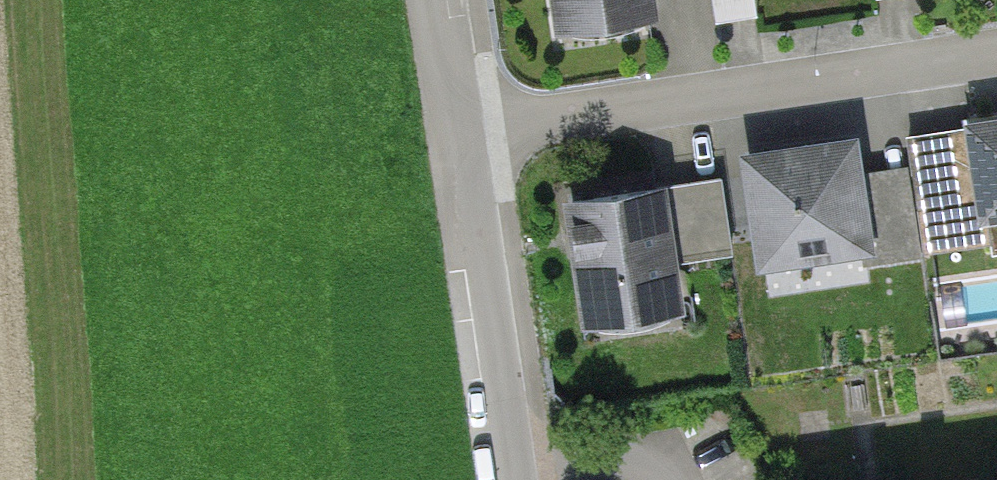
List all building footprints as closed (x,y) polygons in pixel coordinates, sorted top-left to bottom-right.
[(563,28),(664,14),(662,0),(559,0),(563,28)] [(759,0),(717,0),(718,16),(760,12),(759,0)] [(979,123),(914,132),(924,203),(989,194),(991,208),(996,208),(996,110),(978,113),(979,123)] [(909,165),(873,170),(867,131),(749,148),(766,262),(861,248),(863,265),(922,257),(909,165)] [(724,177),(574,191),(586,313),(691,303),(686,253),(731,249),(724,177)]
